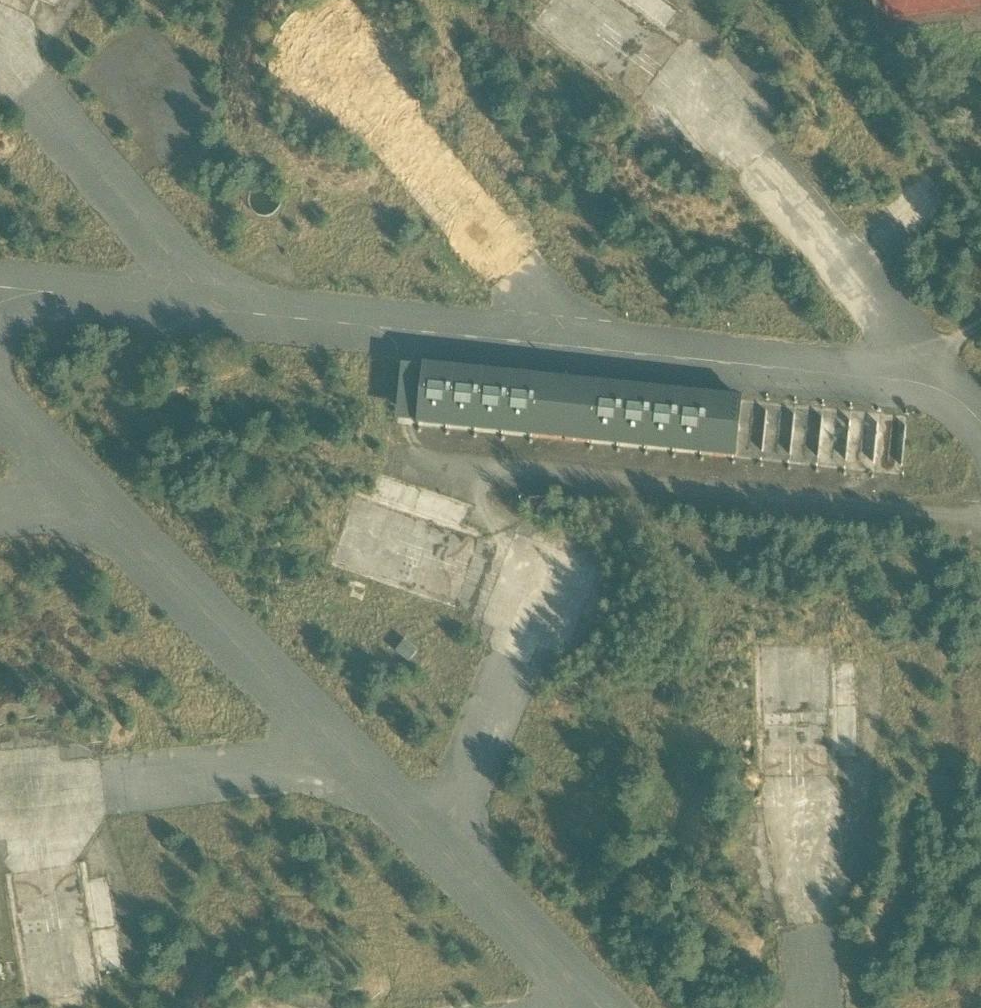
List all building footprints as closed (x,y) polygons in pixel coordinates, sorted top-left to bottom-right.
[(418,426),(735,459),(741,400),(424,368),(418,426)]
